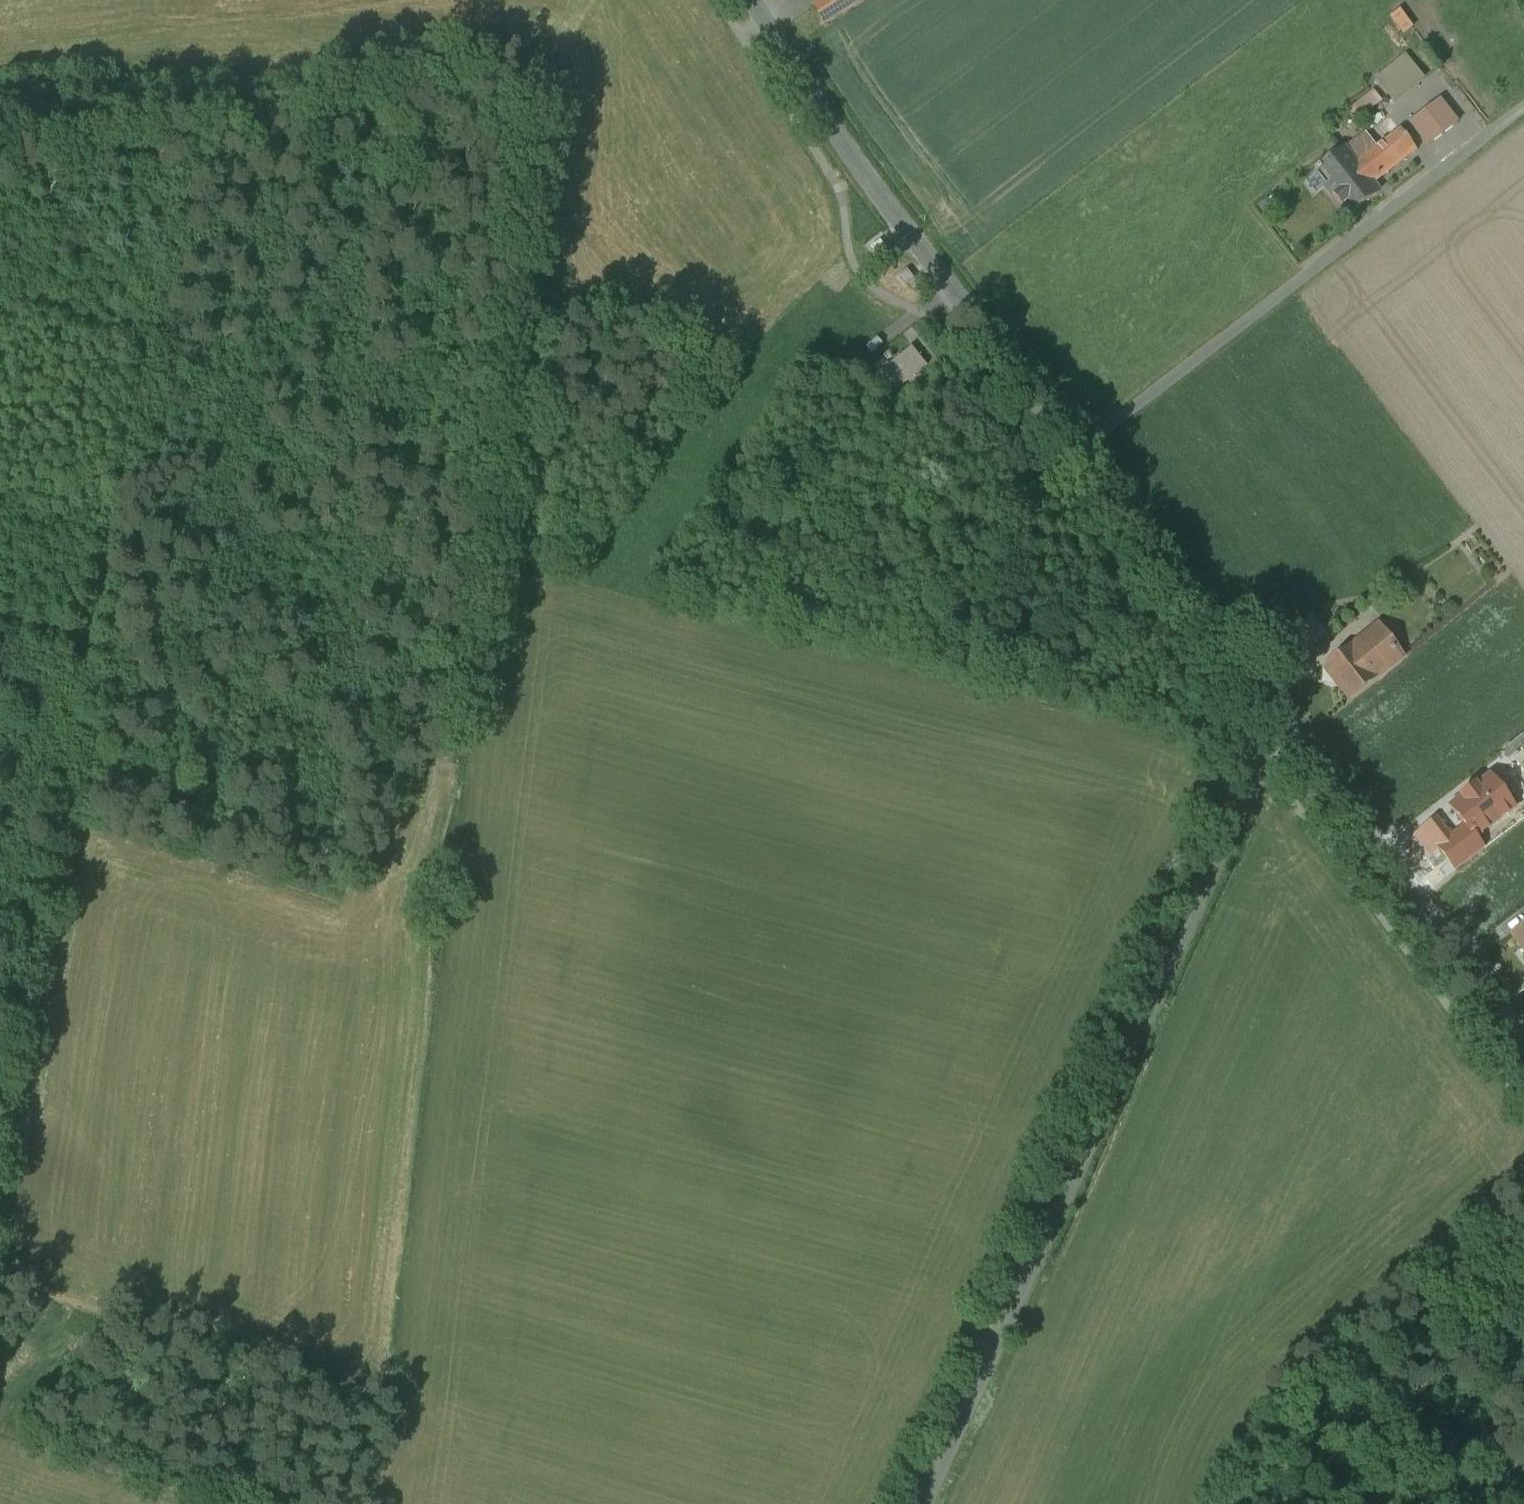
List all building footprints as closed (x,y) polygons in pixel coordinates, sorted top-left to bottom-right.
[(809,9),(820,27),(861,0),(823,0),(809,9)] [(1412,29),(1399,12),(1391,17),(1404,35),(1412,29)] [(1405,57),(1376,80),(1393,102),(1422,80),(1405,57)] [(1439,101),(1409,124),(1427,148),(1457,125),(1439,101)] [(1398,131),(1353,166),(1343,152),(1315,173),(1348,216),(1377,194),(1370,185),(1414,151),(1398,131)] [(892,251),(885,243),(874,253),(880,260),(892,251)] [(911,349),(877,377),(892,395),(926,367),(911,349)] [(1377,627),(1351,647),(1376,678),(1401,658),(1377,627)] [(1351,647),(1325,668),(1349,699),(1376,678),(1351,647)] [(1476,788),(1475,786),(1461,797),(1463,799),(1451,808),(1466,828),(1474,839),(1475,838),(1514,809),(1502,793),(1507,790),(1495,775),(1491,778),(1490,778),(1476,788)] [(1475,838),(1474,839),(1466,828),(1438,850),(1455,872),(1484,850),(1475,838)] [(1510,937),(1523,955),(1523,926),(1510,937)]
